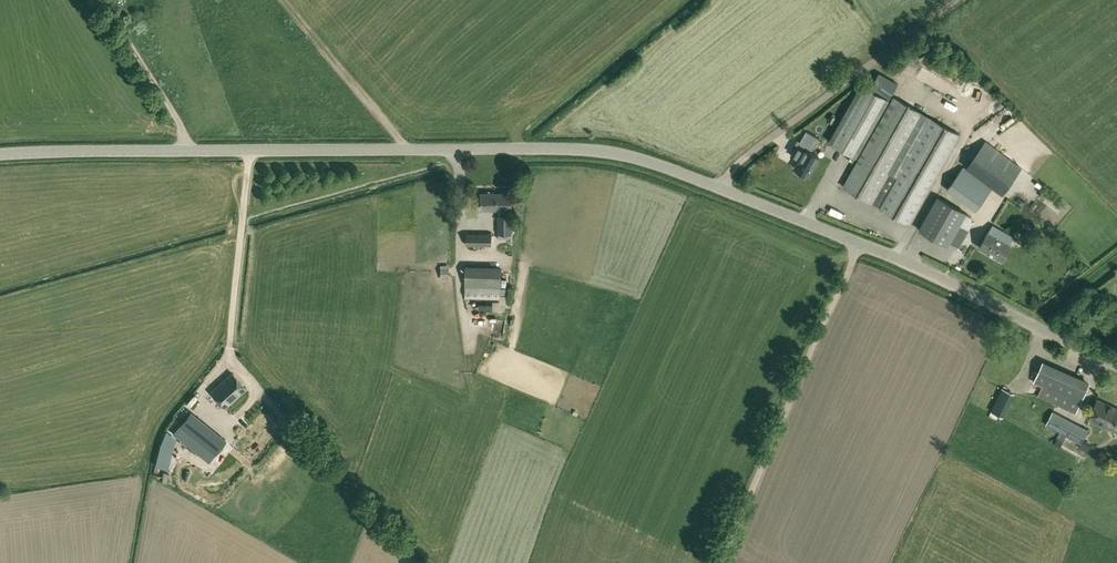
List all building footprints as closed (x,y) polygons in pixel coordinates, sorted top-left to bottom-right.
[(951,68),(948,73),(957,78),(960,73),(951,68)] [(924,76),(920,81),(927,87),(931,82),(924,76)] [(865,86),(832,144),(859,159),(892,101),(865,86)] [(844,187),(873,204),(924,115),(895,98),(844,187)] [(881,209),(910,226),(961,137),(932,120),(881,209)] [(791,156),(799,160),(794,168),(808,176),(819,156),(811,152),(814,146),(819,138),(805,130),(799,141),(797,140),(794,146),(796,147),(791,156)] [(998,151),(985,141),(969,162),(971,163),(967,167),(1001,193),(1020,167),(998,151)] [(963,166),(946,188),(975,210),(992,187),(966,169),(963,166)] [(511,192),(481,193),(481,208),(511,208),(511,192)] [(952,244),(959,248),(968,231),(961,227),(968,215),(939,198),(920,231),(950,248),(952,244)] [(1052,198),(1047,203),(1058,212),(1062,206),(1052,198)] [(498,238),(503,238),(503,234),(512,234),(512,214),(497,214),(497,234),(498,234),(498,238)] [(875,227),(877,220),(865,216),(863,223),(875,227)] [(981,249),(1004,262),(1012,247),(1017,240),(1015,239),(1002,231),(995,227),(993,229),(990,234),(981,249)] [(467,233),(467,245),(491,245),(492,233),(467,233)] [(466,267),(465,285),(500,286),(501,268),(466,267)] [(1042,362),(1033,382),(1042,386),(1037,396),(1076,413),(1089,383),(1042,362)] [(232,372),(210,391),(224,407),(246,388),(232,372)] [(1004,415),(1005,411),(1014,394),(1002,388),(991,411),(1003,417),(1004,415)] [(1089,418),(1116,431),(1116,408),(1097,399),(1089,418)] [(190,446),(209,462),(226,440),(190,412),(173,433),(190,446)] [(234,412),(221,424),(228,431),(240,419),(234,412)] [(1053,412),(1046,425),(1081,443),(1088,430),(1053,412)]
